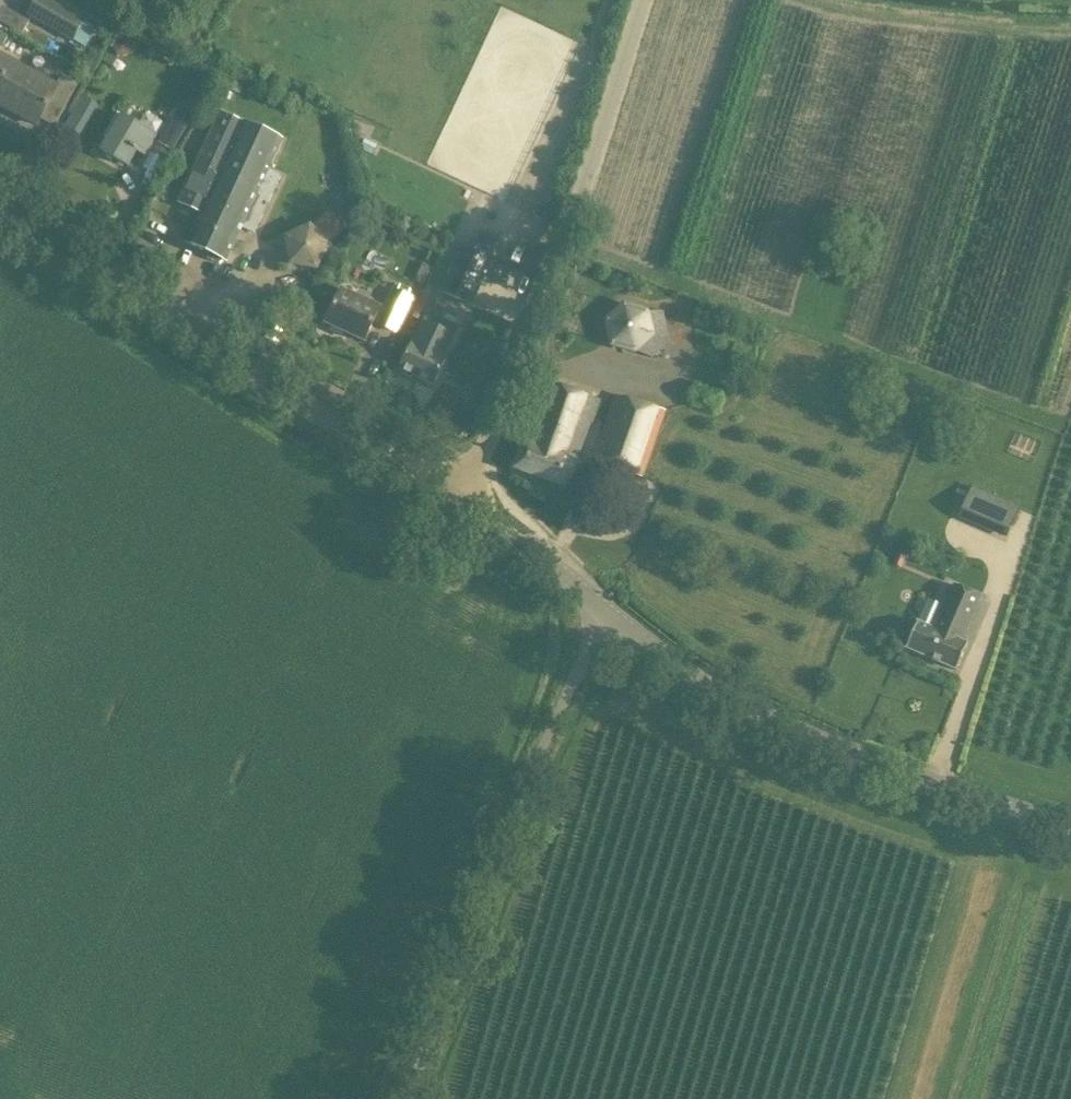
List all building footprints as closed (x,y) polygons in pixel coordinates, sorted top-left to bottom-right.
[(45,0),(37,0),(28,16),(73,42),(84,22),(45,0)] [(40,120),(54,128),(76,88),(60,79),(57,85),(0,53),(0,108),(36,127),(40,120)] [(173,152),(195,113),(179,105),(158,144),(173,152)] [(282,140),(219,114),(185,187),(178,203),(201,214),(187,244),(226,262),(241,228),(254,234),(282,176),(269,171),(282,140)] [(128,166),(136,152),(145,157),(157,137),(121,116),(101,151),(128,166)] [(325,247),(344,229),(327,212),(309,229),(288,240),(292,263),(315,267),(325,247)] [(497,259),(462,243),(439,292),(474,308),(497,259)] [(376,324),(396,334),(413,298),(393,288),(376,324)] [(364,344),(381,308),(341,289),(324,325),(364,344)] [(648,311),(623,303),(603,320),(609,347),(636,355),(640,351),(652,358),(668,340),(663,313),(648,311)] [(411,344),(399,369),(432,386),(444,361),(442,360),(458,328),(433,315),(417,347),(411,344)] [(562,487),(593,401),(543,383),(511,469),(562,487)] [(665,411),(614,394),(594,461),(643,477),(659,432),(665,411)] [(1015,508),(970,489),(959,515),(1004,534),(1015,508)] [(442,539),(435,534),(432,539),(440,543),(442,539)] [(903,648),(913,652),(954,669),(964,643),(965,643),(961,641),(958,640),(977,595),(950,583),(931,629),(917,623),(914,622),(903,648)]
